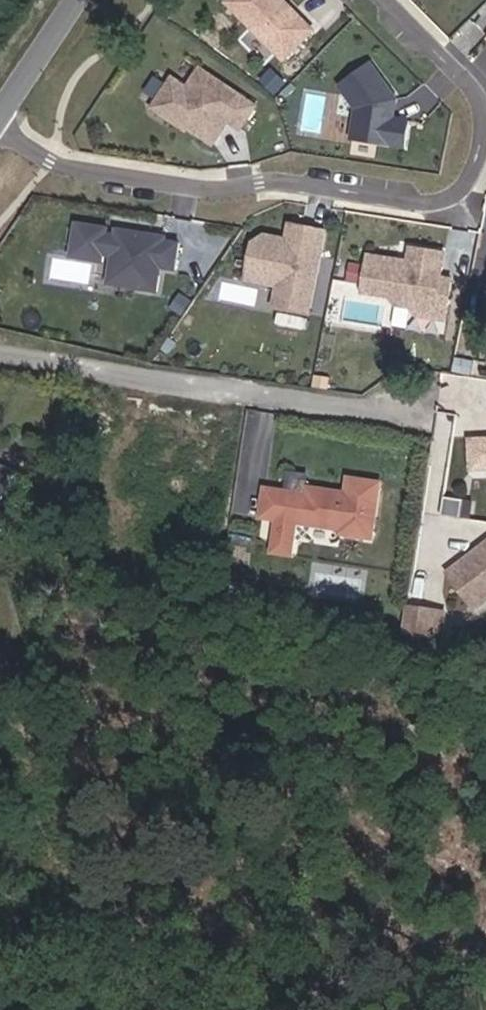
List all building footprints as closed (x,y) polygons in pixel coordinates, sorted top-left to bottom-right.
[(320,23),(297,0),(241,0),(291,52),(320,23)] [(361,103),(356,134),(409,143),(414,116),(398,114),(399,108),(395,107),(396,101),(401,99),(401,95),(377,57),(345,78),(361,103)] [(246,120),(261,98),(207,60),(193,79),(179,69),(158,97),(191,120),(195,114),(203,120),(200,123),(217,135),(233,112),(246,120)] [(168,231),(169,227),(120,219),(119,225),(118,229),(109,227),(110,223),(111,217),(79,211),(73,246),(105,251),(106,244),(115,245),(112,261),(132,265),(130,277),(159,282),(163,258),(178,261),(182,234),(168,231)] [(289,233),(296,234),(299,219),(292,217),(289,233)] [(309,308),(328,225),(299,219),(296,234),(289,233),(267,228),(255,236),(249,261),(281,268),(274,300),(309,308)] [(398,253),(370,248),(364,285),(390,290),(396,299),(411,301),(419,295),(448,301),(454,272),(443,270),(447,248),(412,242),(410,256),(409,261),(397,259),(398,253)] [(110,273),(130,277),(132,265),(112,261),(110,273)] [(278,278),(281,268),(249,261),(247,271),(278,278)] [(446,315),(448,301),(419,295),(411,301),(417,310),(446,315)] [(477,439),(478,467),(485,467),(485,439),(477,439)] [(20,471),(0,460),(0,487),(9,492),(20,471)] [(314,467),(294,463),(291,482),(310,486),(311,479),(314,467)] [(353,477),(386,484),(387,478),(354,472),(353,477)] [(264,508),(281,511),(275,543),(295,547),(301,515),(344,523),(343,528),(376,534),(386,484),(353,477),(351,487),(311,479),(310,486),(270,479),(264,508)] [(9,492),(0,487),(0,509),(9,492)] [(468,517),(471,499),(449,495),(445,513),(468,517)] [(451,570),(470,597),(484,587),(485,589),(485,553),(479,558),(476,553),(451,570)] [(484,587),(470,597),(477,606),(485,599),(485,589),(484,587)] [(433,635),(438,608),(408,602),(403,629),(433,635)]
